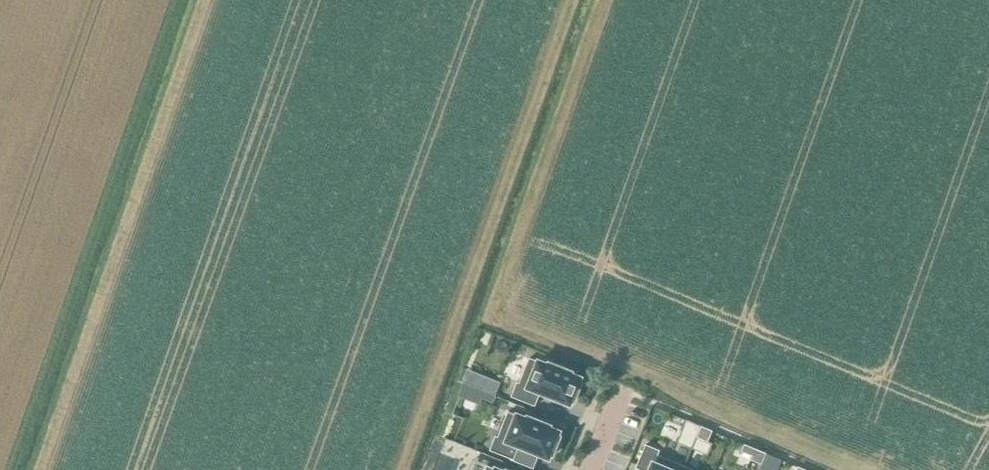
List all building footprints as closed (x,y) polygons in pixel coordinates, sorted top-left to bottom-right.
[(540,393),(569,405),(571,400),(573,401),(580,383),(578,383),(580,378),(570,374),(571,373),(549,364),(548,366),(529,358),(519,383),(517,382),(511,397),(535,406),(540,393)] [(486,378),(481,391),(482,391),(494,396),(499,384),(486,378)] [(482,391),(480,397),(492,401),(494,396),(482,391)] [(495,436),(489,451),(513,460),(518,447),(548,459),(550,454),(552,455),(559,437),(557,437),(559,432),(548,428),(549,426),(527,418),(527,420),(507,412),(497,437),(495,436)] [(685,420),(676,442),(691,449),(696,437),(701,427),(685,420)] [(701,427),(696,437),(707,442),(712,431),(701,427)] [(744,444),(741,451),(752,456),(750,460),(761,464),(763,460),(765,454),(744,444)] [(684,466),(657,455),(659,450),(646,445),(636,468),(641,469),(683,469),(684,466)]
